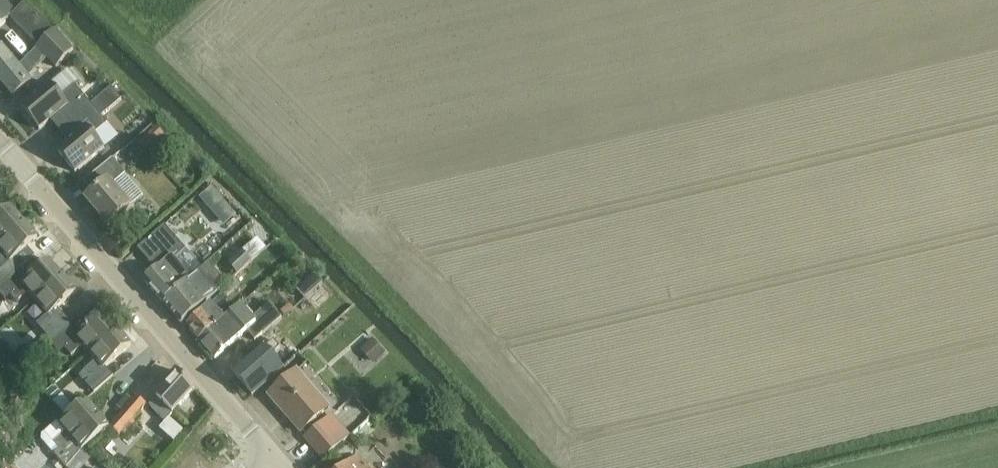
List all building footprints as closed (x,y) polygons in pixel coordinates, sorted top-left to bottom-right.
[(48,26),(25,3),(16,12),(6,0),(0,0),(0,28),(5,24),(10,20),(37,47),(36,48),(56,68),(74,50),(54,30),(53,31),(48,26)] [(29,83),(30,82),(1,47),(0,48),(0,80),(14,96),(29,83)] [(60,113),(69,123),(91,105),(75,86),(61,97),(51,84),(21,109),(39,130),(60,113)] [(69,123),(78,134),(57,152),(75,173),(104,149),(94,136),(107,124),(102,117),(122,101),(111,88),(91,105),(69,123)] [(108,227),(124,214),(131,207),(130,207),(143,196),(125,175),(126,174),(113,159),(83,183),(92,194),(85,199),(108,227)] [(220,193),(203,194),(204,211),(218,210),(221,210),(220,193)] [(24,223),(10,207),(0,216),(0,244),(24,223)] [(13,278),(18,273),(17,272),(35,257),(27,248),(38,239),(24,223),(0,244),(0,252),(4,257),(0,260),(0,288),(1,288),(13,278)] [(143,280),(163,303),(191,280),(191,279),(192,278),(175,259),(186,250),(165,226),(138,249),(155,270),(143,280)] [(238,274),(255,259),(267,248),(257,237),(242,250),(233,240),(220,253),(238,274)] [(63,277),(49,261),(20,286),(13,278),(1,288),(0,289),(0,298),(4,303),(9,298),(15,305),(27,295),(34,302),(63,277)] [(181,325),(196,312),(219,293),(236,279),(234,277),(223,287),(219,283),(220,276),(208,262),(196,273),(198,274),(192,279),(192,278),(191,279),(191,280),(163,303),(181,325)] [(319,276),(310,284),(318,293),(322,289),(327,285),(319,276)] [(63,277),(34,302),(47,318),(41,323),(38,325),(43,331),(51,341),(71,324),(58,309),(77,292),(63,277)] [(198,341),(225,317),(218,309),(228,300),(225,298),(241,284),(236,279),(219,293),(221,295),(185,326),(198,341)] [(318,293),(309,301),(319,313),(333,301),(322,289),(318,293)] [(290,295),(277,307),(287,318),(301,306),(290,295)] [(215,359),(230,346),(246,331),(254,340),(262,333),(280,317),(270,305),(254,319),(241,305),(226,319),(225,317),(198,341),(215,359)] [(51,341),(49,342),(51,344),(54,348),(59,353),(65,349),(71,356),(81,347),(89,355),(117,330),(103,314),(78,337),(70,327),(72,325),(71,324),(51,341)] [(104,369),(116,359),(131,346),(117,330),(89,355),(96,363),(79,377),(94,395),(112,379),(104,369)] [(295,341),(306,355),(316,347),(305,333),(295,341)] [(274,341),(235,375),(252,395),(282,369),(271,356),(280,349),(274,341)] [(373,343),(363,352),(373,363),(383,354),(373,343)] [(301,432),(316,419),(329,408),(296,371),(268,395),(301,432)] [(163,422),(181,404),(194,390),(175,372),(153,396),(156,399),(148,407),(163,422)] [(118,435),(120,436),(123,433),(125,435),(136,422),(133,420),(145,407),(135,399),(110,428),(111,429),(106,435),(113,441),(118,435)] [(67,467),(68,467),(83,451),(83,450),(108,428),(85,402),(70,415),(58,425),(56,423),(42,435),(41,440),(67,467)] [(324,460),(352,437),(333,415),(305,439),(324,460)] [(360,454),(344,467),(372,467),(360,454)]
